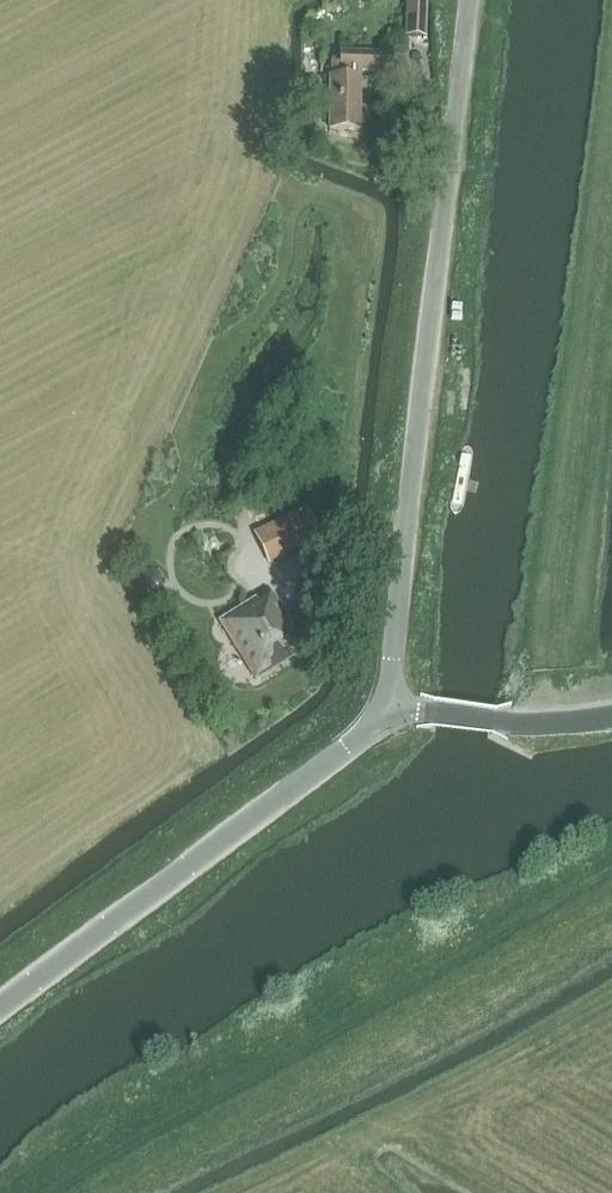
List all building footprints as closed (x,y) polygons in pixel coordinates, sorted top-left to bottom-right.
[(406,36),(426,37),(427,0),(407,0),(406,36)] [(329,77),(328,92),(328,131),(361,132),(361,73),(393,74),(393,55),(352,55),(341,54),(340,62),(332,62),(332,77),(329,77)] [(307,510),(255,536),(268,565),(320,538),(307,510)] [(273,592),(219,621),(257,681),(307,649),(273,592)]
